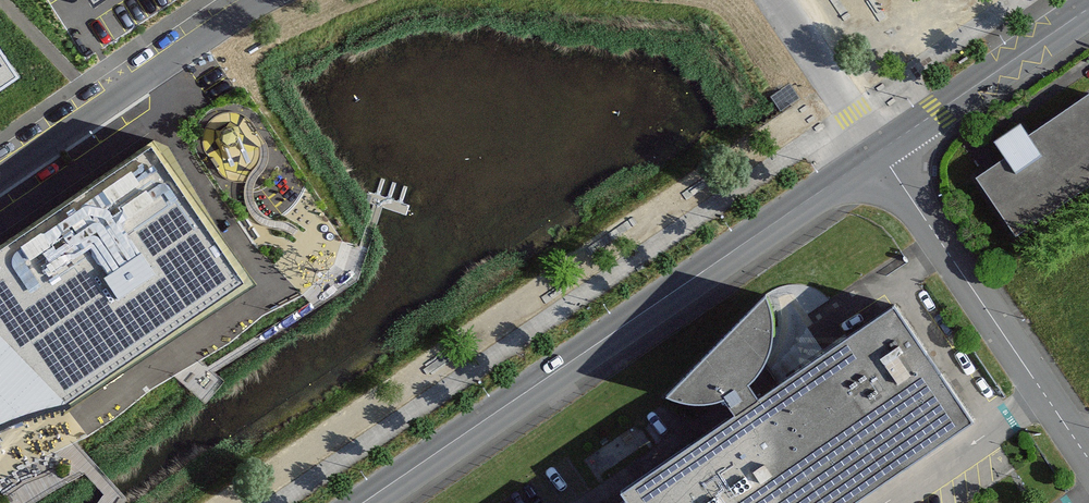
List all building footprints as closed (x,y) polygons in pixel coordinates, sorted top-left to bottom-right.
[(18,79),(0,52),(0,91),(18,79)] [(995,139),(1007,156),(983,172),(976,177),(1015,234),(1088,184),(1088,97),(1088,95),(1027,136),(1019,124),(1007,131),(995,139)] [(28,415),(71,406),(253,284),(156,140),(0,247),(0,427),(28,415)] [(903,304),(827,356),(764,398),(756,387),(767,367),(772,344),(770,321),(765,297),(667,399),(682,406),(699,409),(718,409),(734,404),(741,413),(619,494),(625,502),(862,502),(983,423),(903,304)]
